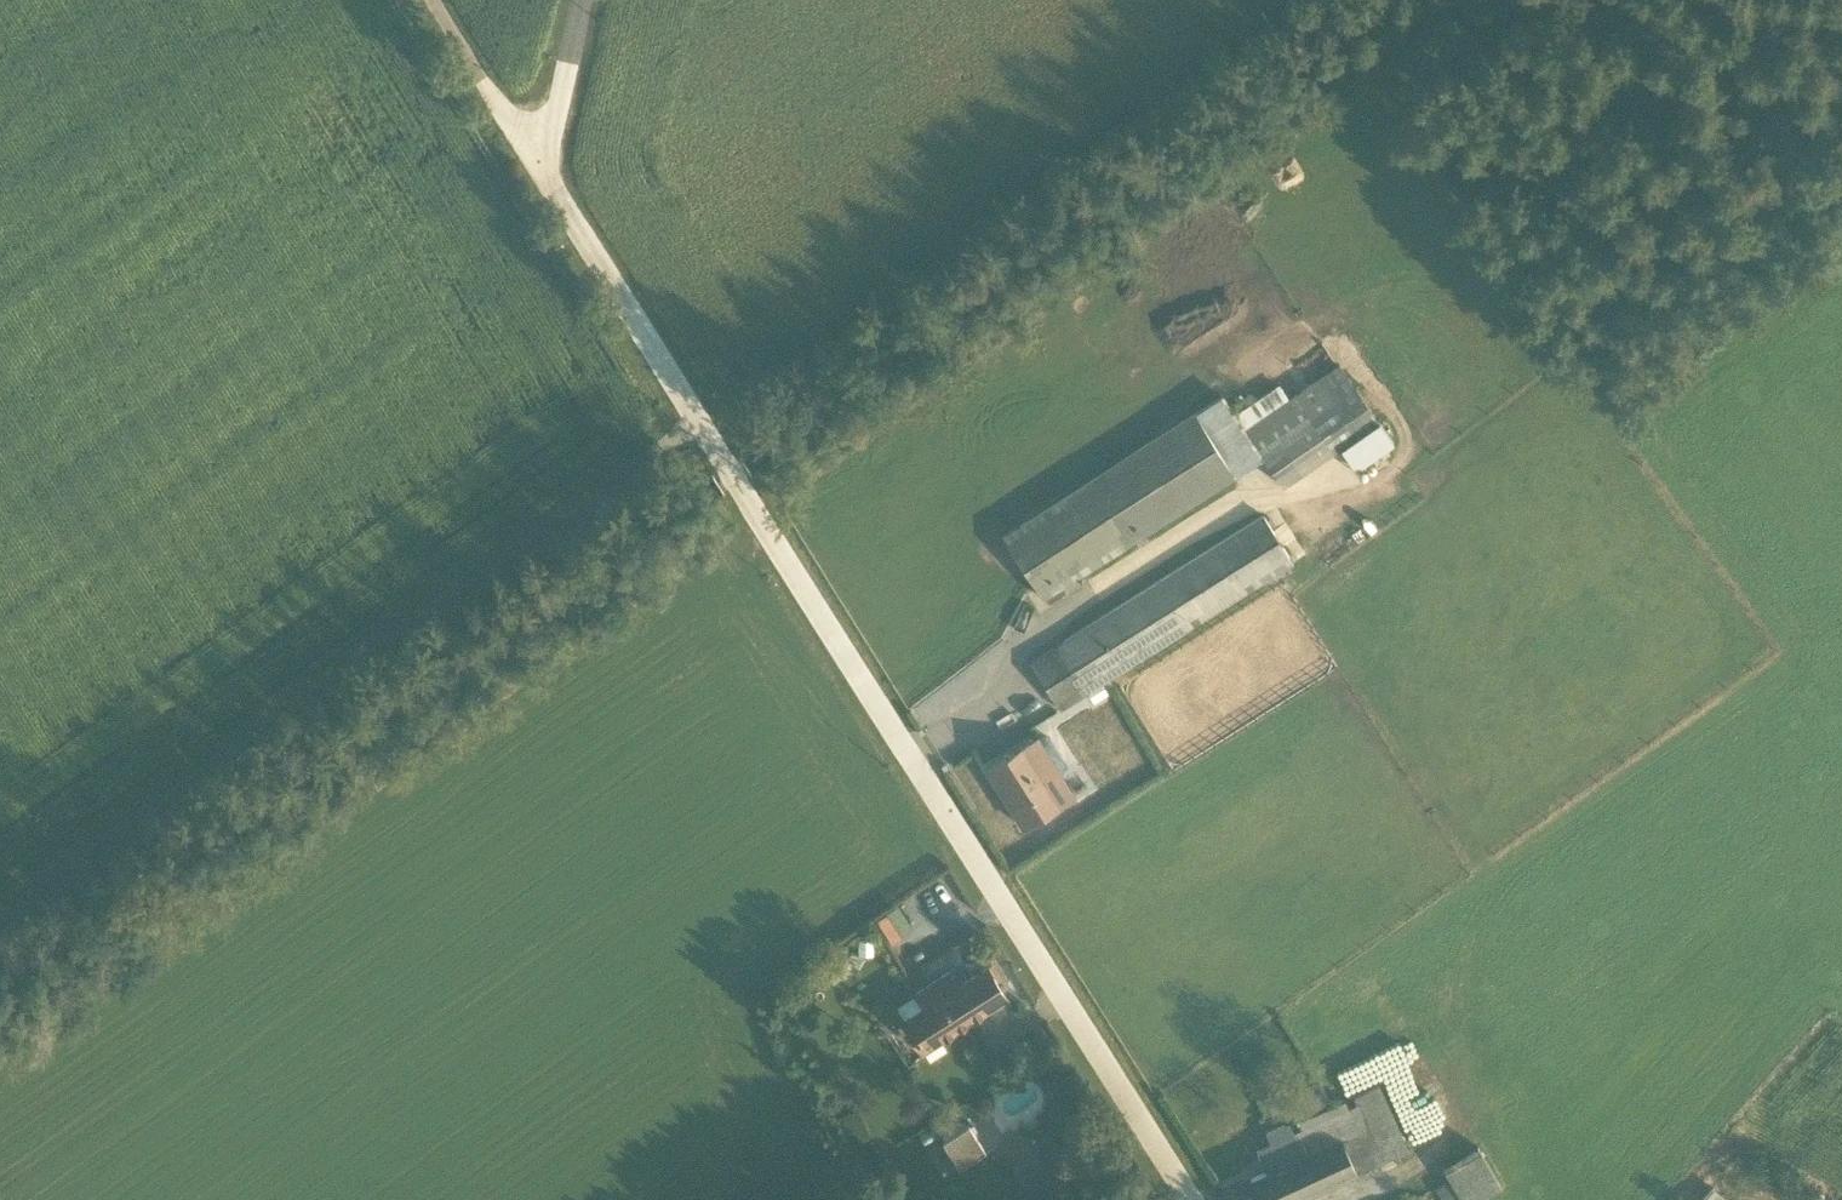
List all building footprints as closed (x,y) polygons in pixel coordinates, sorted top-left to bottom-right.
[(1001,533),(1040,597),(1264,461),(1280,487),(1338,451),(1350,470),(1389,446),(1338,364),(1292,392),(1284,380),(1237,409),(1228,394),(1001,533)] [(1263,517),(1028,662),(1057,710),(1293,565),(1263,517)] [(1067,770),(1043,733),(986,770),(1024,829),(1077,794),(1063,773),(1067,770)] [(874,919),(889,941),(900,934),(885,912),(874,919)] [(920,1052),(1005,996),(986,968),(959,986),(948,969),(907,996),(908,998),(894,1007),(902,1019),(899,1021),(920,1052)] [(1408,1145),(1377,1084),(1332,1106),(1318,1079),(1285,1095),(1296,1118),(1265,1133),(1269,1143),(1254,1150),(1266,1175),(1251,1182),(1259,1199),(1295,1199),(1408,1145)] [(966,1128),(941,1144),(957,1170),(982,1154),(966,1128)] [(1429,1178),(1442,1199),(1475,1199),(1518,1175),(1494,1134),(1441,1166),(1443,1170),(1429,1178)] [(1708,1187),(1696,1199),(1723,1199),(1708,1187)]
